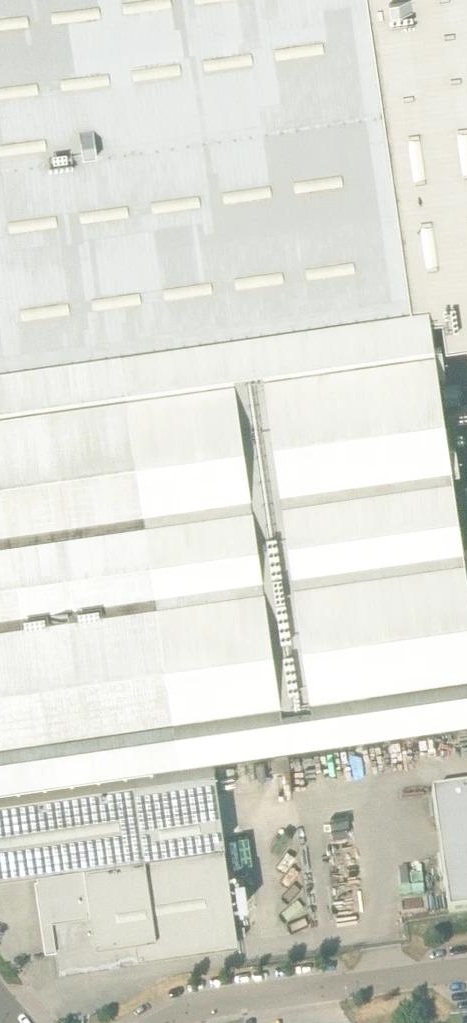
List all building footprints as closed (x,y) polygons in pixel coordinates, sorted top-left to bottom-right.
[(429,315),(441,314),(445,343),(466,340),(466,0),(0,0),(0,782),(179,756),(466,715),(466,580),(429,315)] [(133,779),(0,798),(0,875),(36,870),(42,909),(49,908),(55,947),(45,948),(45,950),(55,948),(58,974),(140,962),(139,957),(238,943),(224,842),(144,854),(133,779)] [(466,911),(466,788),(431,793),(449,913),(466,911)]
